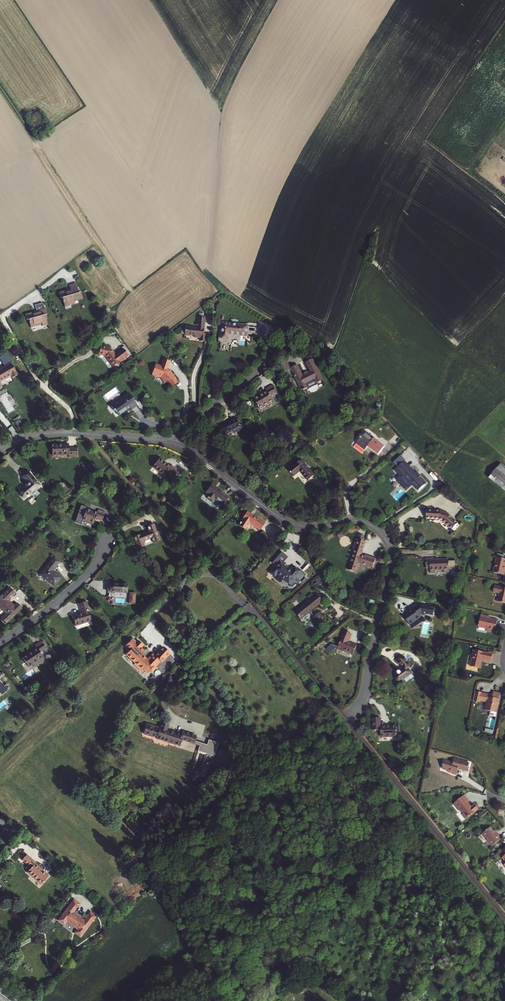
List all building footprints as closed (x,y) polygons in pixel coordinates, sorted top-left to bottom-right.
[(80,297),(77,291),(76,291),(72,282),(66,284),(67,289),(57,293),(58,299),(60,298),(63,306),(78,300),(77,298),(80,297)] [(45,318),(46,318),(44,312),(41,313),(39,308),(33,310),(36,315),(25,319),(28,325),(30,325),(33,331),(43,327),(44,330),(49,328),(45,318)] [(201,341),(206,342),(207,334),(204,334),(207,319),(199,317),(197,328),(194,328),(194,326),(187,326),(185,335),(191,336),(191,335),(195,336),(195,337),(201,338),(201,341)] [(223,324),(222,339),(229,340),(229,335),(247,336),(248,325),(223,324)] [(111,346),(105,344),(103,353),(108,354),(117,365),(118,363),(119,364),(122,362),(121,361),(123,359),(124,360),(133,354),(127,346),(120,352),(115,346),(111,345),(111,346)] [(170,383),(173,386),(177,383),(176,380),(177,379),(170,370),(169,371),(167,368),(168,367),(170,361),(162,358),(161,361),(162,362),(161,365),(156,363),(154,367),(153,366),(152,370),(153,371),(152,374),(156,376),(156,375),(161,377),(165,382),(167,380),(169,383),(170,383)] [(290,368),(301,391),(308,388),(306,384),(315,380),(317,383),(323,380),(314,364),(308,367),(310,371),(302,375),(297,365),(290,368)] [(10,377),(12,379),(17,376),(11,365),(0,371),(0,383),(10,377)] [(267,391),(254,399),(259,409),(273,401),(270,396),(276,393),(272,385),(266,389),(267,391)] [(129,393),(118,401),(126,411),(130,408),(131,410),(137,405),(129,393)] [(126,411),(118,401),(111,406),(118,417),(126,411)] [(218,427),(222,436),(233,431),(234,433),(242,429),(236,417),(227,422),(228,423),(218,427)] [(359,444),(367,434),(365,432),(357,442),(359,444)] [(374,438),(373,439),(367,434),(359,444),(365,449),(368,445),(372,448),(371,450),(378,455),(385,446),(374,438)] [(68,455),(68,456),(77,456),(76,447),(68,448),(68,444),(52,445),(52,455),(68,455)] [(163,476),(166,472),(173,477),(178,471),(171,465),(170,467),(159,458),(152,466),(163,476)] [(300,472),(308,481),(314,476),(302,461),(289,471),(294,477),(300,472)] [(403,462),(397,468),(418,490),(424,484),(403,462)] [(497,467),(492,462),(483,473),(488,478),(504,492),(504,467),(500,463),(497,467)] [(21,497),(23,497),(25,497),(38,485),(28,473),(23,477),(26,481),(24,482),(24,483),(24,485),(25,487),(20,491),(19,492),(19,494),(20,496),(21,497)] [(217,501),(222,505),(229,496),(220,489),(219,490),(214,487),(215,486),(212,483),(205,492),(208,493),(205,496),(211,501),(213,498),(217,501)] [(403,489),(395,496),(398,500),(406,493),(403,489)] [(84,520),(93,512),(85,509),(82,519),(84,520)] [(93,512),(84,520),(93,523),(95,518),(101,521),(105,512),(98,510),(96,513),(93,512)] [(439,519),(442,521),(451,529),(457,523),(448,515),(448,514),(439,510),(439,511),(426,510),(426,518),(439,519)] [(255,525),(254,527),(259,530),(264,522),(259,519),(258,519),(246,512),(243,516),(245,517),(239,526),(244,529),(249,522),(255,525)] [(139,534),(133,537),(138,549),(144,547),(142,541),(151,538),(153,543),(159,540),(153,524),(146,526),(149,531),(139,535),(139,534)] [(348,570),(356,572),(359,563),(372,567),(375,558),(364,555),(364,556),(360,555),(365,541),(363,540),(364,535),(359,534),(357,539),(356,538),(352,550),(354,550),(348,570)] [(39,574),(53,586),(61,577),(52,570),(59,561),(54,556),(39,574)] [(493,572),(504,575),(504,570),(504,567),(504,559),(496,557),(493,572)] [(435,570),(444,570),(444,573),(449,573),(448,560),(434,560),(434,559),(426,559),(426,567),(430,567),(430,572),(435,573),(435,570)] [(276,574),(288,584),(299,571),(294,567),(290,571),(279,562),(269,573),(274,577),(276,574)] [(107,592),(114,593),(114,591),(126,592),(127,584),(109,583),(109,588),(107,588),(107,592)] [(497,601),(504,603),(504,588),(494,586),(493,592),(499,593),(497,601)] [(6,623),(22,609),(17,603),(14,606),(8,600),(15,594),(9,588),(3,595),(2,594),(0,596),(0,608),(6,614),(1,618),(6,623)] [(129,591),(128,603),(136,603),(136,592),(129,591)] [(314,619),(317,623),(324,617),(319,612),(315,615),(312,610),(311,610),(322,601),(317,595),(310,600),(309,600),(309,599),(304,602),(305,603),(306,604),(304,606),(303,605),(300,607),(301,608),(295,613),(300,619),(305,615),(306,615),(310,612),(313,617),(312,618),(314,620),(314,619)] [(72,615),(75,626),(91,621),(88,611),(89,611),(86,601),(78,604),(80,612),(72,615)] [(311,610),(312,610),(323,602),(322,601),(311,610)] [(410,610),(402,616),(409,625),(420,618),(419,617),(423,614),(434,616),(435,609),(425,607),(425,606),(419,605),(418,606),(416,603),(409,608),(410,610)] [(487,628),(487,631),(492,632),(492,629),(495,630),(497,619),(490,618),(489,618),(487,618),(487,616),(480,614),(478,626),(485,628),(487,628)] [(342,650),(345,653),(349,655),(354,647),(350,644),(350,645),(346,643),(350,635),(343,631),(339,638),(340,639),(335,648),(341,651),(342,650)] [(141,648),(143,646),(137,640),(136,642),(135,643),(132,639),(126,645),(131,649),(130,650),(126,655),(135,664),(136,663),(139,665),(137,667),(142,672),(144,670),(147,674),(151,670),(152,671),(156,667),(155,666),(157,664),(158,664),(161,661),(162,663),(170,654),(163,647),(155,655),(153,653),(147,659),(141,654),(144,651),(141,648)] [(21,656),(29,667),(43,658),(40,653),(45,649),(40,641),(34,645),(35,647),(21,656)] [(473,649),(470,665),(480,668),(481,661),(480,661),(481,658),(483,659),(491,661),(493,652),(488,651),(488,652),(473,649)] [(399,682),(403,679),(406,682),(410,679),(411,681),(415,677),(409,670),(410,667),(408,664),(400,655),(396,659),(402,665),(403,668),(403,670),(401,672),(400,671),(398,671),(398,672),(398,674),(395,677),(395,679),(396,681),(399,682)] [(492,710),(492,711),(496,713),(500,693),(493,691),(493,695),(491,694),(489,695),(482,693),(482,692),(475,691),(473,700),(480,702),(480,700),(488,702),(486,709),(492,710)] [(372,730),(381,730),(381,737),(397,737),(396,725),(390,725),(390,727),(388,727),(388,725),(380,726),(380,718),(372,718),(372,730)] [(196,753),(191,770),(201,773),(207,754),(214,756),(218,743),(208,740),(207,745),(194,741),(196,736),(183,732),(182,735),(166,730),(168,725),(161,723),(160,728),(147,724),(144,733),(157,737),(156,738),(168,742),(168,740),(174,742),(174,744),(179,745),(181,739),(200,745),(198,751),(197,751),(196,753)] [(452,773),(456,774),(458,767),(467,770),(469,762),(458,760),(454,758),(453,762),(444,760),(442,767),(448,768),(448,770),(448,771),(452,772),(452,773)] [(462,814),(460,815),(464,820),(477,810),(473,805),(470,808),(466,803),(468,802),(463,796),(452,804),(458,812),(459,811),(462,814)] [(481,833),(491,846),(501,838),(496,832),(495,833),(493,831),(489,826),(481,833)] [(26,873),(40,885),(49,875),(34,863),(35,862),(26,854),(21,860),(30,868),(26,873)] [(77,929),(75,933),(80,937),(96,916),(90,912),(84,920),(81,918),(80,918),(76,915),(77,915),(73,912),(79,904),(74,900),(58,921),(64,925),(66,921),(77,929)]
